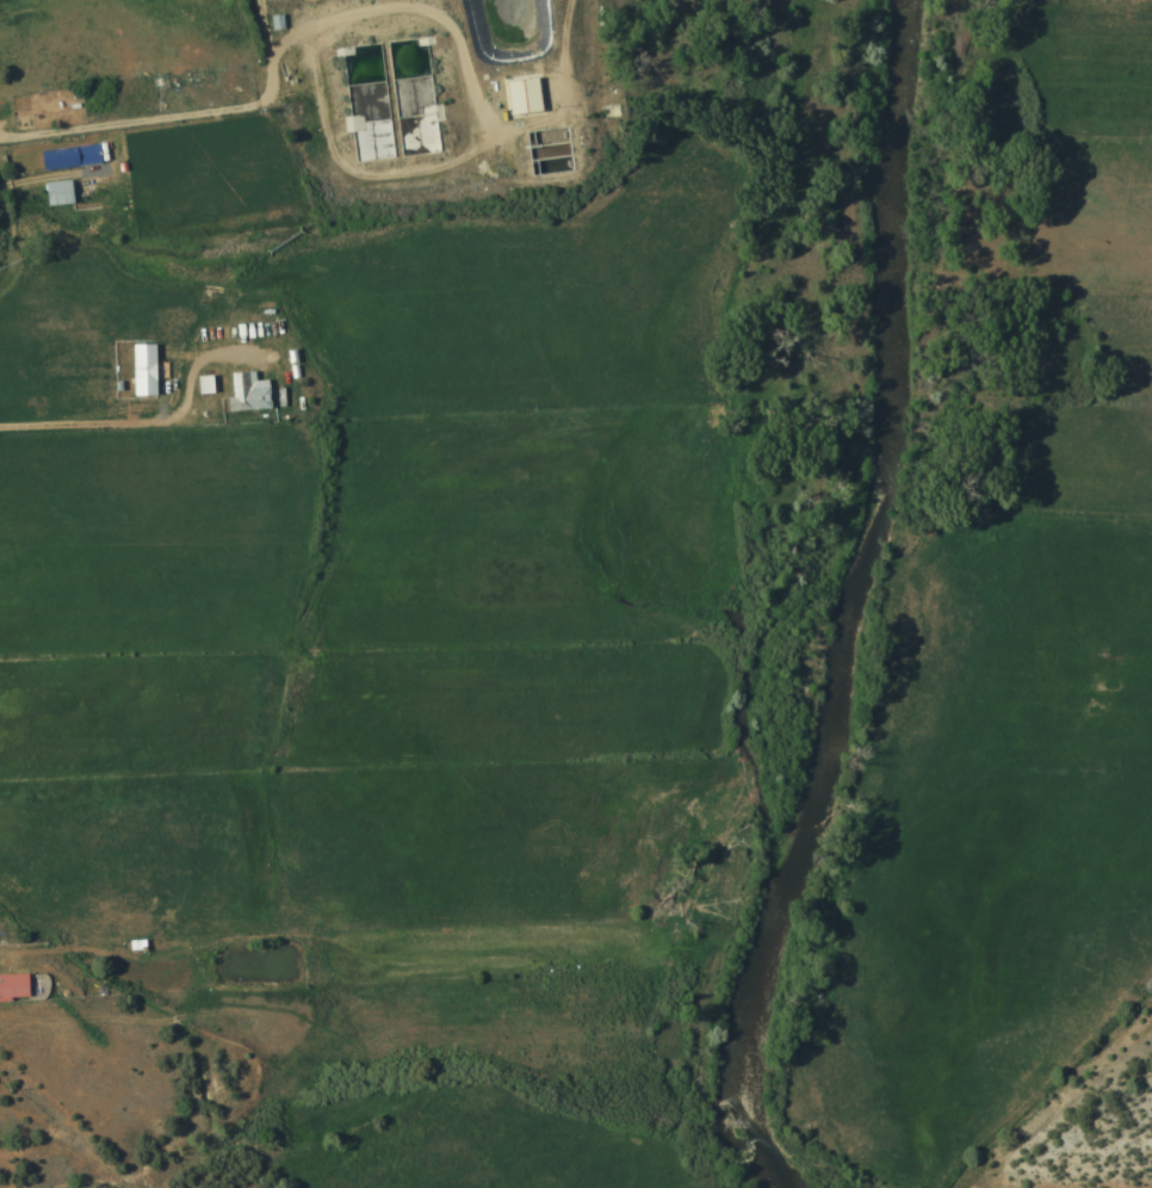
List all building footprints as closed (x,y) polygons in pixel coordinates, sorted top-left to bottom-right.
[(437,152),(426,38),(340,46),(351,161),(395,156),(437,152)] [(539,97),(508,100),(514,137),(544,132),(539,97)] [(151,345),(129,345),(129,395),(151,395),(151,345)] [(263,379),(251,380),(251,371),(227,373),(230,411),(266,408),(263,379)] [(22,998),(22,973),(0,974),(0,999),(22,998)]
